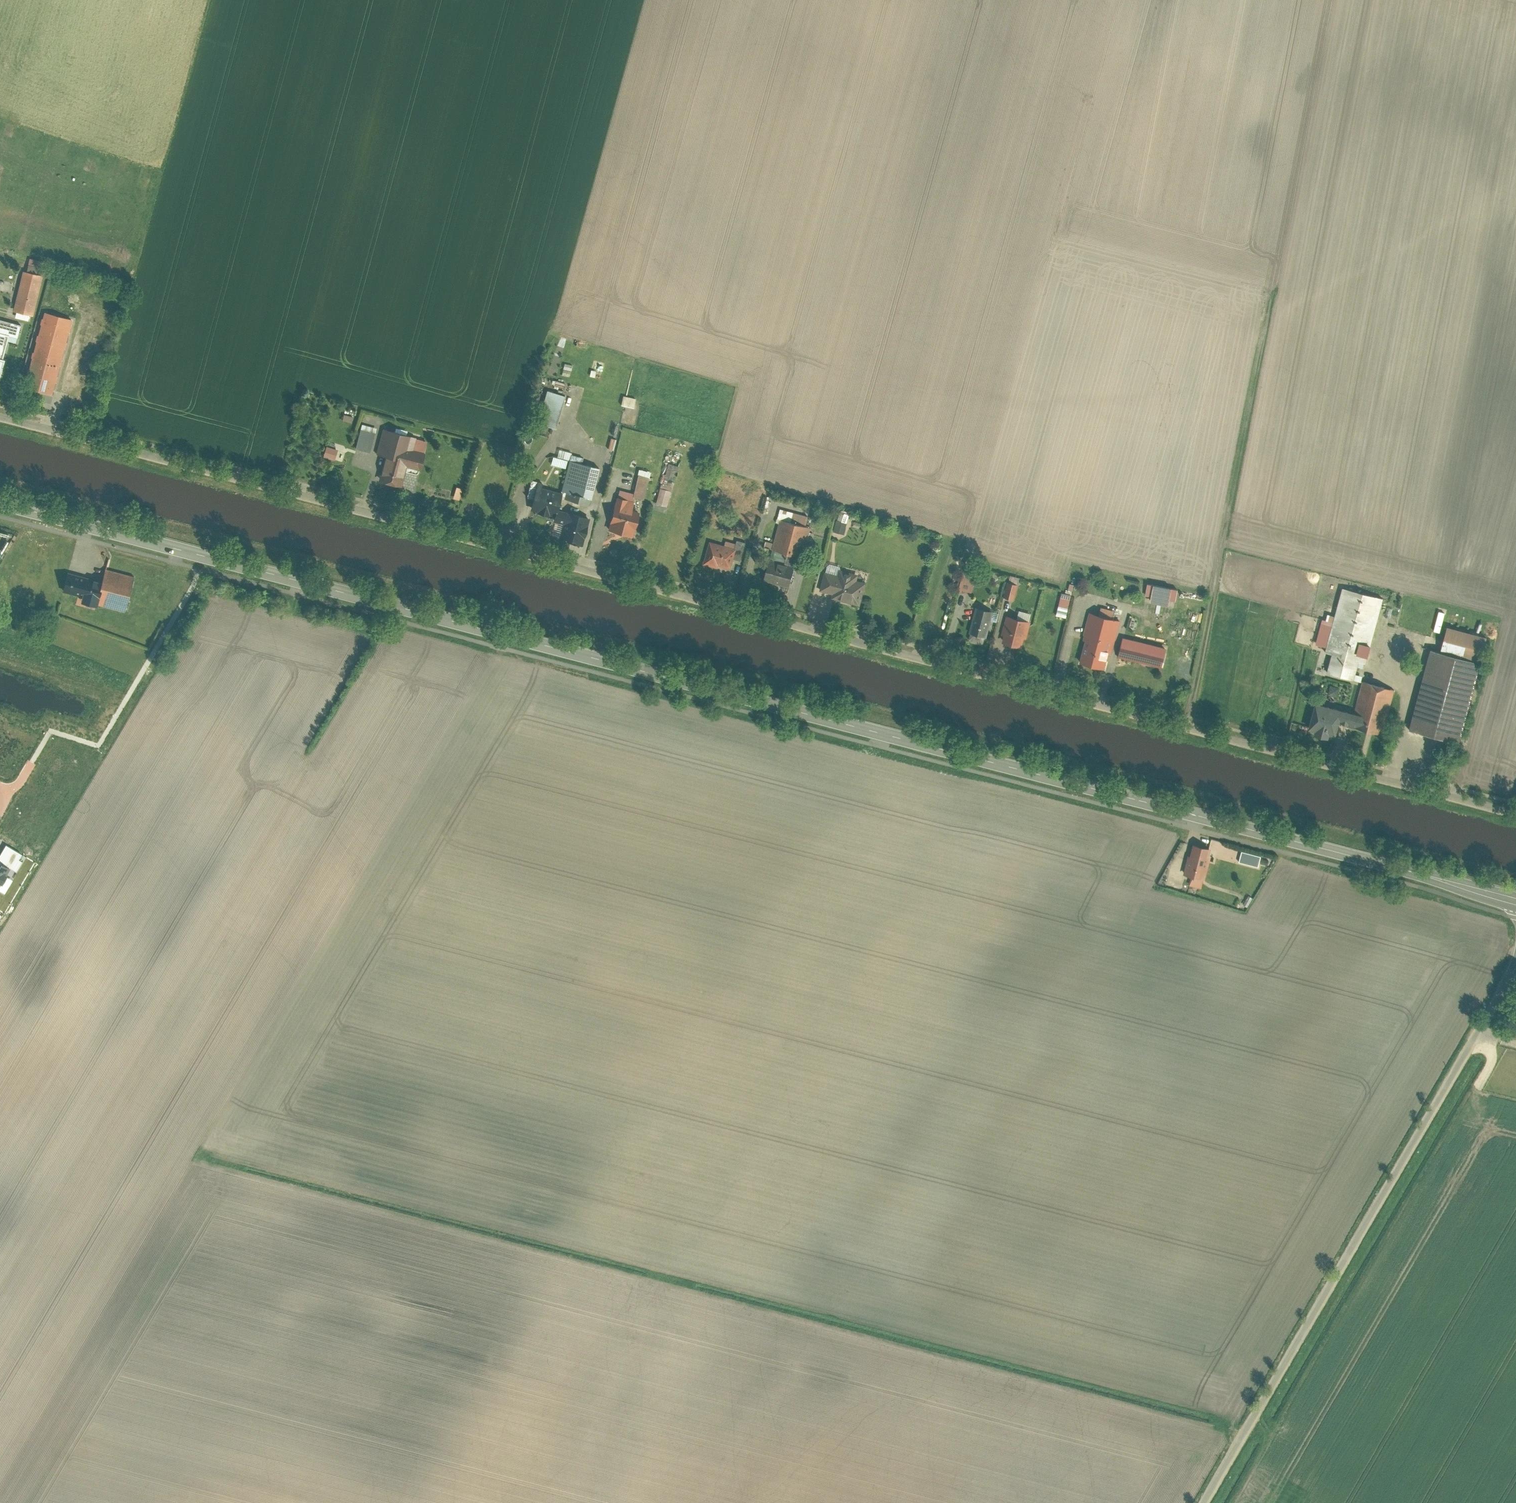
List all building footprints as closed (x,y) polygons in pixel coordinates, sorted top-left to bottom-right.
[(31,263),(29,272),(38,275),(41,265),(31,263)] [(29,272),(25,271),(16,309),(34,313),(43,276),(38,275),(29,272)] [(75,319),(46,312),(28,385),(56,392),(75,319)] [(0,334),(0,366),(8,336),(0,334)] [(567,395),(549,390),(540,423),(559,427),(567,395)] [(623,394),(620,404),(634,407),(636,397),(623,394)] [(378,427),(364,423),(357,447),(372,451),(378,427)] [(429,440),(385,428),(378,453),(388,455),(381,480),(403,486),(408,465),(421,469),(429,440)] [(340,449),(328,445),(325,456),(337,460),(340,449)] [(568,459),(555,456),(553,464),(566,467),(568,459)] [(675,470),(678,462),(670,459),(663,479),(670,482),(674,469),(675,470)] [(591,505),(601,468),(571,460),(563,492),(562,497),(591,505)] [(645,498),(651,476),(641,474),(635,495),(645,498)] [(459,499),(462,488),(456,486),(453,497),(459,499)] [(563,492),(539,486),(533,508),(557,514),(559,509),(562,497),(563,492)] [(672,490),(661,488),(657,503),(668,506),(672,490)] [(620,489),(618,497),(633,501),(635,492),(620,489)] [(633,501),(618,497),(610,529),(634,535),(640,514),(633,512),(636,501),(633,501)] [(556,520),(565,522),(568,511),(559,509),(557,514),(556,520)] [(561,538),(584,543),(591,517),(568,511),(565,522),(561,538)] [(809,514),(796,511),(793,521),(806,525),(809,514)] [(851,514),(841,512),(839,519),(849,521),(851,514)] [(793,521),(782,519),(775,547),(806,555),(813,526),(806,525),(793,521)] [(839,519),(838,519),(835,530),(846,533),(849,521),(839,519)] [(743,559),(747,541),(740,539),(739,542),(738,546),(735,557),(743,559)] [(727,543),(712,540),(706,561),(732,568),(735,557),(738,546),(727,543)] [(796,567),(772,560),(767,579),(792,585),(796,567)] [(981,563),(969,560),(962,587),(975,590),(981,563)] [(137,576),(107,568),(104,581),(98,603),(128,611),(137,576)] [(839,574),(827,571),(822,589),(840,593),(839,598),(862,603),(868,581),(858,579),(860,573),(841,568),(839,574)] [(98,603),(104,581),(71,572),(66,590),(84,595),(82,602),(97,606),(98,603)] [(1020,583),(1009,580),(1005,595),(1016,598),(1020,583)] [(1170,599),(1175,600),(1178,588),(1154,582),(1149,600),(1169,604),(1170,599)] [(1384,598),(1346,587),(1329,652),(1335,653),(1330,671),(1363,680),(1384,598)] [(1062,590),(1056,613),(1066,616),(1072,593),(1062,590)] [(995,610),(978,606),(971,631),(989,636),(995,610)] [(1019,609),(1018,615),(1029,618),(1031,612),(1019,609)] [(1438,610),(1435,629),(1440,630),(1444,611),(1438,610)] [(1122,620),(1092,612),(1085,638),(1088,639),(1082,661),(1105,668),(1109,655),(1112,656),(1122,620)] [(1032,620),(1009,614),(1001,639),(1024,646),(1032,620)] [(1488,636),(1451,626),(1445,650),(1481,660),(1488,636)] [(1166,652),(1124,640),(1120,654),(1162,666),(1166,652)] [(1482,661),(1434,650),(1415,728),(1463,740),(1482,661)] [(1397,689),(1364,680),(1356,712),(1318,702),(1312,728),(1321,730),(1320,733),(1331,736),(1332,733),(1340,735),(1344,722),(1385,733),(1397,689)] [(1331,685),(1329,692),(1336,694),(1338,687),(1331,685)] [(1213,846),(1192,842),(1186,872),(1193,873),(1191,883),(1204,886),(1206,876),(1207,876),(1213,846)] [(1241,849),(1239,860),(1258,865),(1261,854),(1241,849)] [(0,860),(0,892),(3,894),(17,869),(0,860)]
